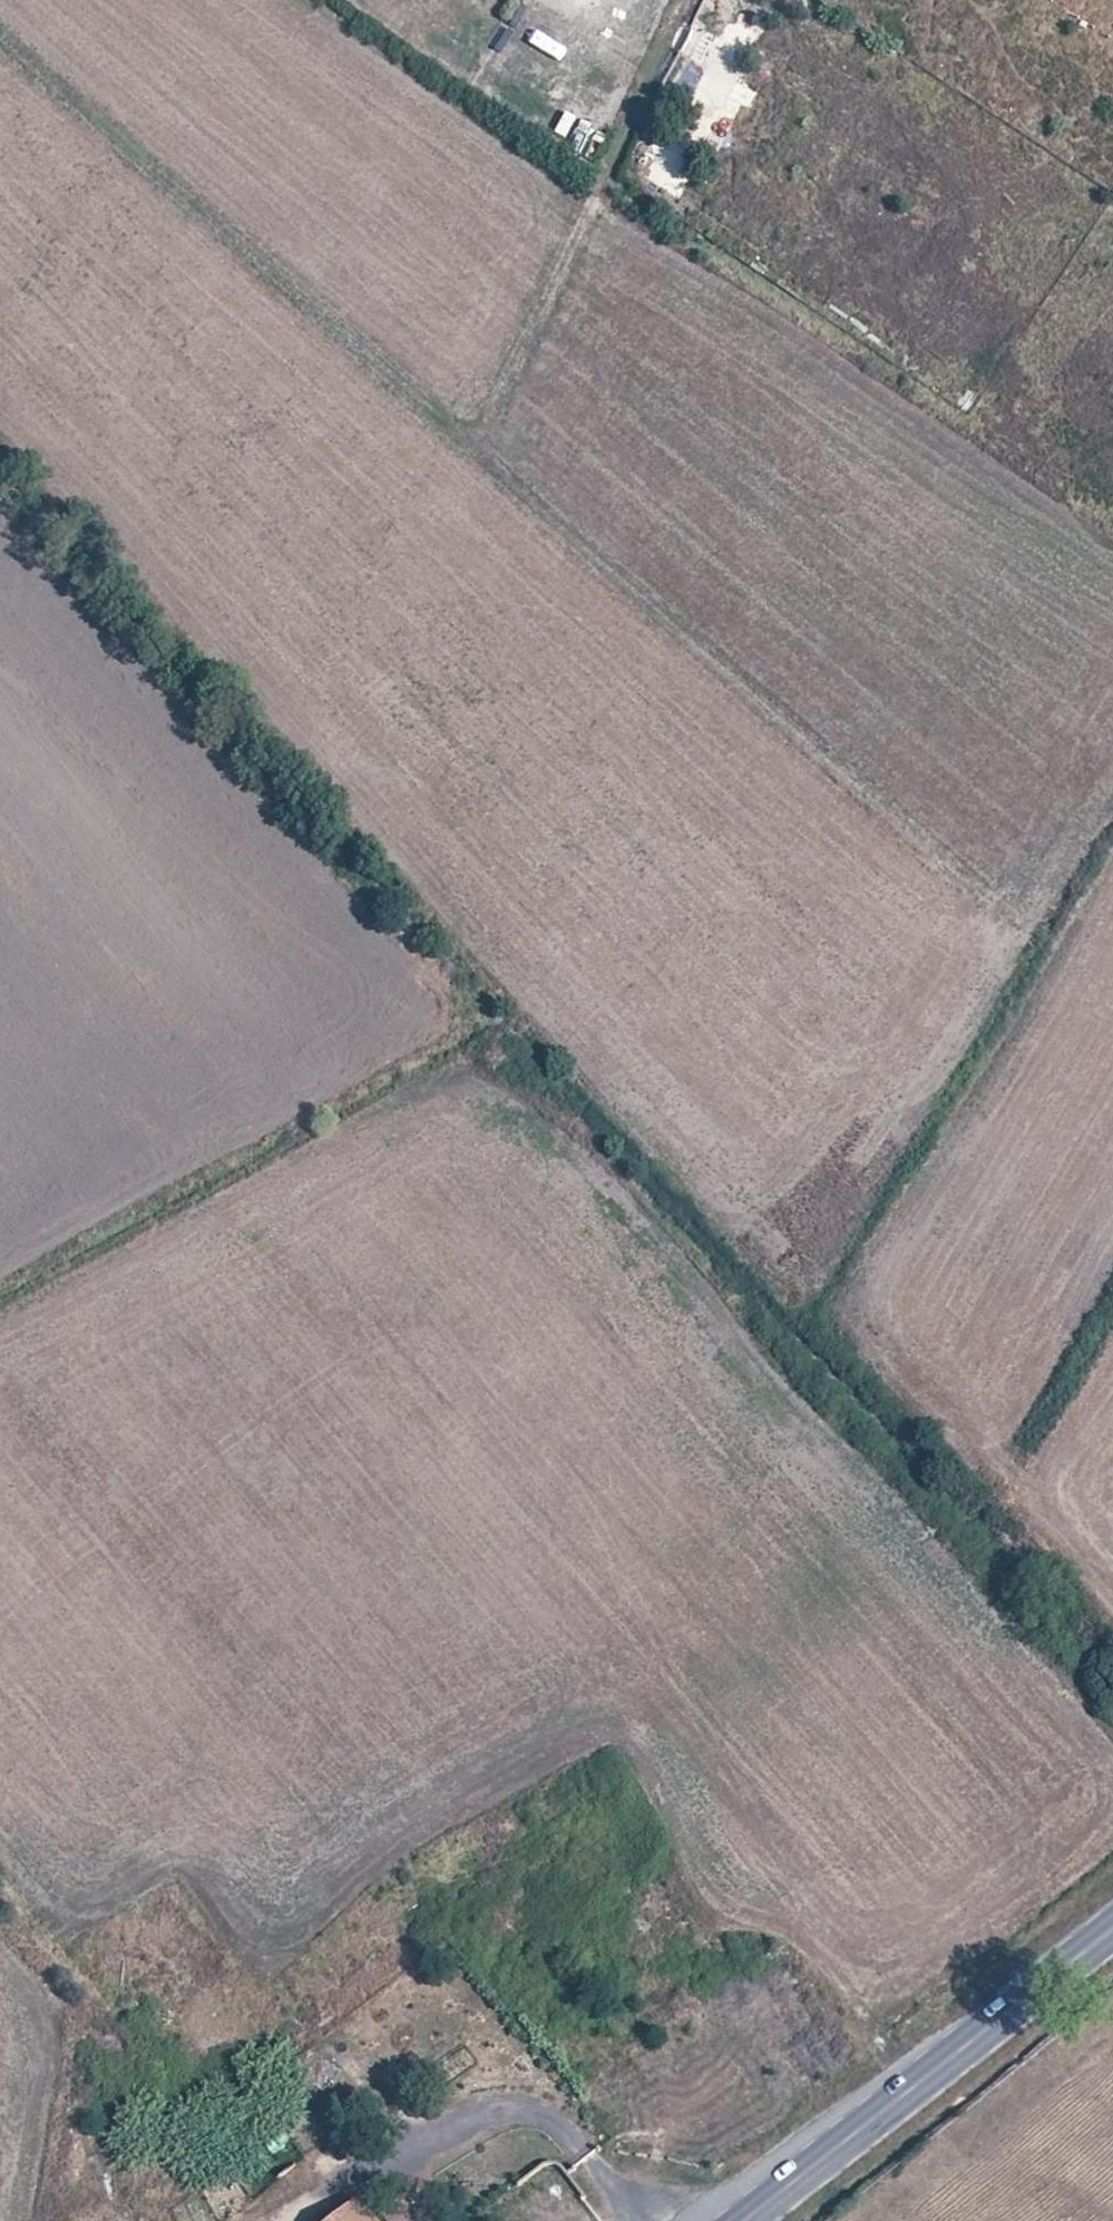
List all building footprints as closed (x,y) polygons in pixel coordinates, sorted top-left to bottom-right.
[(359,2199),(330,2220),(376,2220),(359,2199)]
